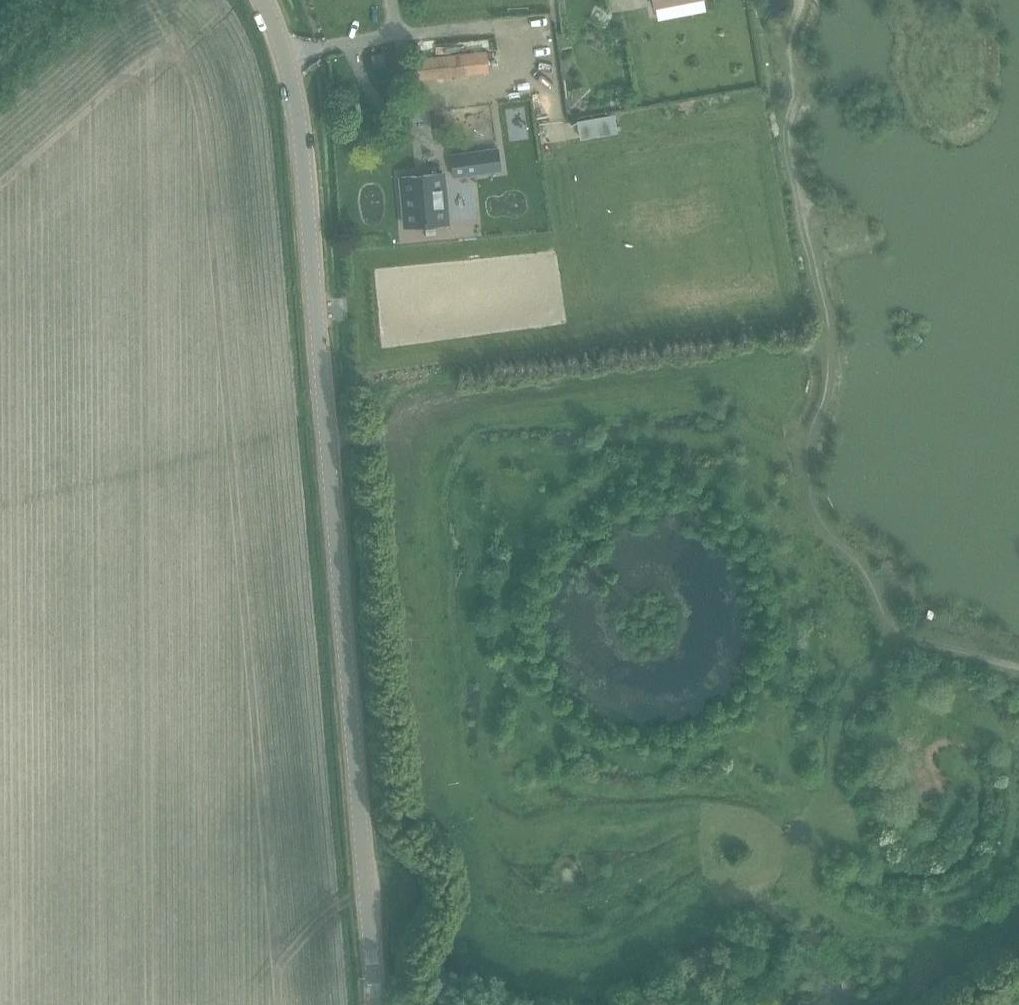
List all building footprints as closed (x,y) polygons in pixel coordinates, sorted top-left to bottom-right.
[(409,80),(490,71),(488,50),(406,59),(409,80)] [(373,67),(384,65),(383,54),(371,55),(373,67)] [(474,152),(450,156),(453,176),(477,173),(474,152)] [(405,226),(425,224),(447,222),(442,173),(401,177),(405,226)]
